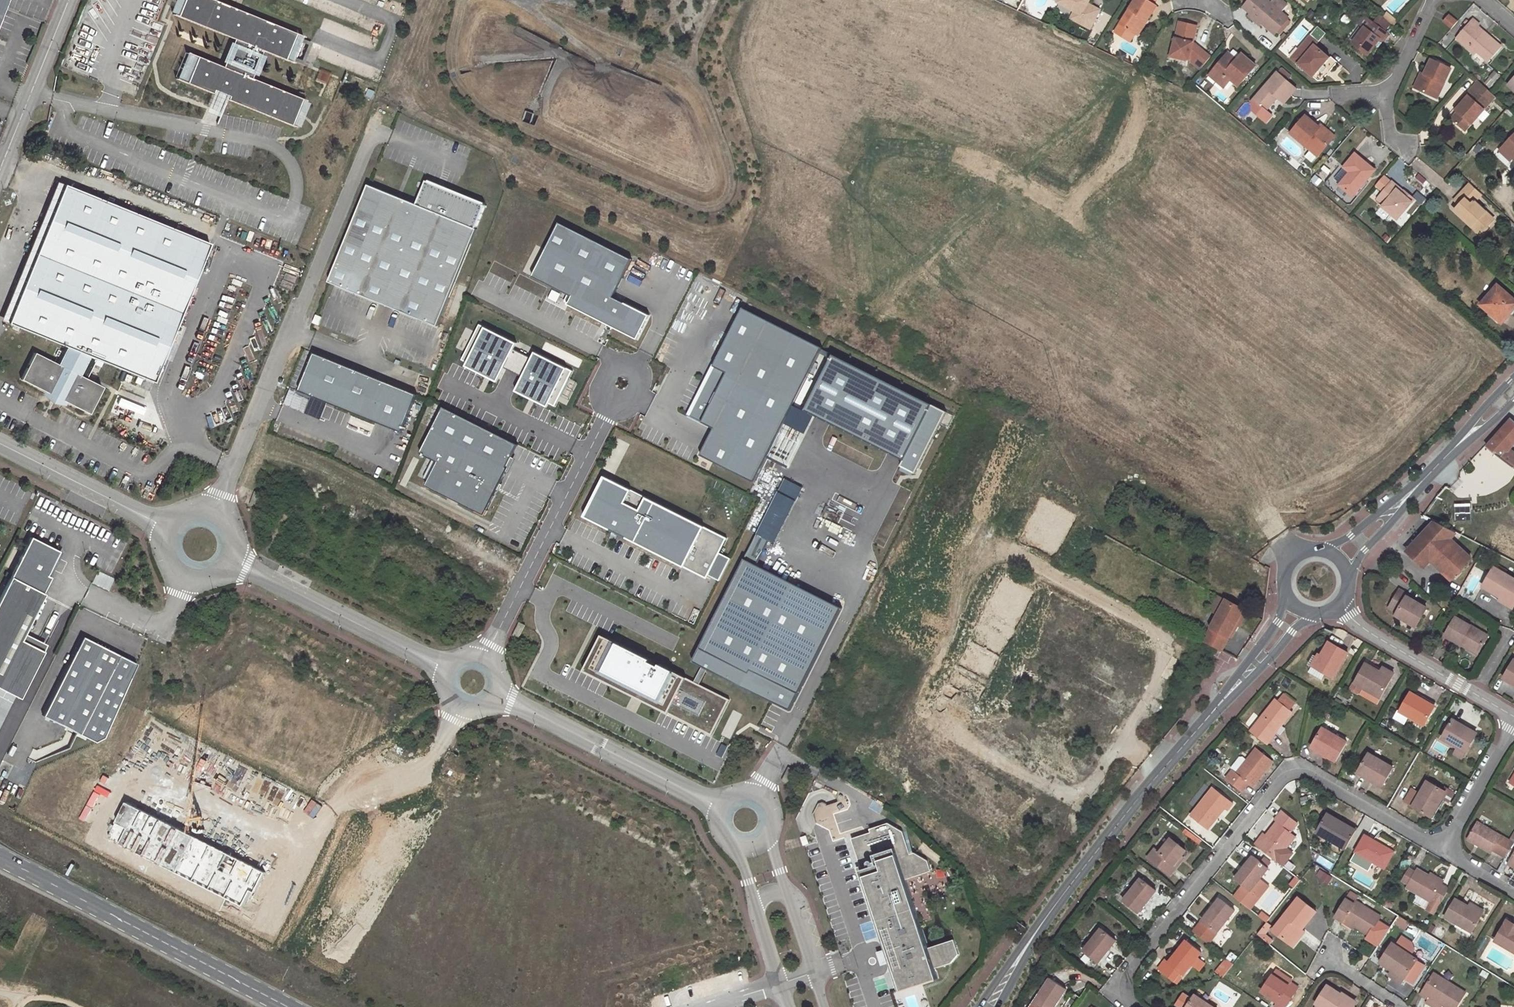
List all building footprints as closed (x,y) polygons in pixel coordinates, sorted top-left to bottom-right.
[(10,0),(0,0),(0,24),(10,0)] [(209,0),(185,0),(178,18),(234,41),(223,69),(191,56),(181,82),(213,95),(214,92),(229,98),(228,101),(291,127),(302,101),(251,80),(263,53),(285,62),(287,58),(293,61),(301,42),(294,39),(296,35),(209,0)] [(1099,9),(1087,3),(1089,0),(1058,0),(1057,2),(1074,11),(1073,13),(1080,17),(1077,22),(1090,28),(1099,9)] [(1156,5),(1153,3),(1148,0),(1134,0),(1115,32),(1130,41),(1135,33),(1144,18),(1147,20),(1156,5)] [(1261,22),(1274,33),(1288,18),(1268,0),(1248,0),(1243,5),(1251,11),(1250,12),(1261,22)] [(1259,24),(1261,22),(1250,12),(1248,15),(1259,24)] [(1080,17),(1073,13),(1070,18),(1077,22),(1080,17)] [(1383,17),(1394,26),(1397,22),(1386,13),(1383,17)] [(1450,28),(1457,21),(1449,14),(1443,21),(1450,28)] [(1382,40),(1387,33),(1384,31),(1374,23),(1365,16),(1360,23),(1365,27),(1352,43),(1360,49),(1365,53),(1368,55),(1374,46),(1380,39),(1382,40)] [(1379,17),(1374,23),(1384,31),(1388,25),(1379,17)] [(1147,20),(1144,18),(1135,33),(1138,35),(1147,20)] [(1474,29),(1478,26),(1479,24),(1473,19),(1456,37),(1474,53),(1476,50),(1488,61),(1500,47),(1483,31),(1480,34),(1474,29)] [(1188,58),(1200,69),(1209,57),(1192,42),(1189,41),(1193,24),(1179,21),(1172,55),(1188,58)] [(1305,55),(1297,63),(1313,76),(1329,57),(1315,44),(1325,33),(1317,26),(1298,49),(1305,55)] [(1483,31),(1478,26),(1474,29),(1480,34),(1483,31)] [(1305,55),(1298,49),(1291,58),(1297,63),(1305,55)] [(1227,54),(1209,74),(1224,87),(1230,79),(1238,86),(1255,66),(1241,53),(1235,61),(1227,54)] [(1431,59),(1424,73),(1417,89),(1437,98),(1451,68),(1431,59)] [(1277,72),(1254,99),(1254,100),(1266,110),(1277,97),(1284,103),(1296,88),(1277,72)] [(1417,89),(1424,73),(1421,72),(1414,87),(1417,89)] [(1480,82),(1478,80),(1453,108),(1456,110),(1480,82)] [(1494,96),(1489,91),(1480,82),(1456,110),(1457,111),(1451,119),(1464,130),(1494,96)] [(1266,110),(1254,100),(1251,103),(1253,104),(1253,109),(1253,110),(1266,122),(1272,115),(1266,110)] [(1290,132),(1304,144),(1306,142),(1320,153),(1334,136),(1324,128),(1322,130),(1318,127),(1305,115),(1290,132)] [(1501,147),(1513,157),(1513,156),(1513,133),(1501,147)] [(1306,142),(1304,144),(1317,156),(1320,153),(1306,142)] [(1513,157),(1501,147),(1499,150),(1510,160),(1513,157)] [(1339,183),(1338,184),(1352,196),(1375,170),(1369,164),(1355,152),(1342,167),(1343,167),(1348,172),(1339,183)] [(1348,172),(1343,167),(1333,178),(1339,183),(1348,172)] [(1425,181),(1417,174),(1415,177),(1423,184),(1425,181)] [(1390,182),(1383,176),(1375,185),(1382,191),(1390,182)] [(428,182),(418,205),(370,186),(330,283),(439,327),(479,230),(477,230),(487,206),(486,205),(486,204),(430,181),(430,183),(428,182)] [(1396,189),(1398,187),(1391,181),(1390,182),(1382,191),(1377,198),(1383,204),(1381,206),(1381,207),(1396,220),(1414,199),(1404,190),(1403,191),(1401,193),(1396,189)] [(1480,193),(1471,184),(1456,199),(1461,204),(1457,209),(1481,233),(1486,227),(1485,226),(1491,219),(1472,202),(1480,193)] [(209,244),(63,185),(7,324),(65,347),(56,364),(33,353),(19,380),(47,393),(49,390),(61,396),(60,400),(88,414),(101,387),(84,378),(94,359),(152,382),(209,244)] [(1508,219),(1505,223),(1512,230),(1508,234),(1513,239),(1513,224),(1508,219)] [(613,296),(632,258),(559,222),(532,276),(571,296),(567,304),(637,339),(649,314),(613,296)] [(1498,319),(1506,311),(1509,314),(1513,308),(1513,301),(1497,286),(1481,304),(1498,319)] [(754,482),(822,347),(743,307),(688,415),(714,428),(700,455),(754,482)] [(1506,311),(1498,319),(1502,322),(1509,314),(1506,311)] [(322,317),(317,315),(314,323),(319,325),(322,317)] [(518,342),(486,328),(467,368),(499,382),(518,342)] [(570,368),(538,350),(518,387),(550,405),(570,368)] [(420,395),(315,355),(300,393),(406,433),(420,395)] [(835,356),(808,410),(905,458),(901,466),(917,473),(947,412),(835,356)] [(47,393),(60,400),(61,396),(49,390),(47,393)] [(433,459),(438,461),(429,480),(426,486),(448,497),(449,494),(459,499),(458,502),(484,515),(508,467),(507,466),(518,444),(443,406),(420,452),(433,459)] [(1486,447),(1494,454),(1513,467),(1513,453),(1509,449),(1513,443),(1513,423),(1511,420),(1505,426),(1486,447)] [(438,461),(433,459),(424,478),(429,480),(438,461)] [(719,553),(727,538),(611,479),(590,520),(706,578),(708,575),(719,553)] [(802,488),(785,480),(757,535),(775,543),(802,488)] [(261,494),(255,491),(250,504),(256,506),(261,494)] [(1471,503),(1454,503),(1455,521),(1471,521),(1471,503)] [(1450,529),(1431,519),(1422,529),(1403,550),(1424,569),(1430,562),(1432,560),(1437,564),(1443,570),(1453,579),(1472,557),(1462,548),(1459,551),(1448,541),(1445,538),(1453,530),(1450,529)] [(1451,538),(1456,532),(1453,530),(1445,538),(1448,541),(1451,538)] [(57,552),(29,538),(0,595),(0,690),(18,699),(42,652),(19,641),(43,595),(41,593),(49,578),(45,576),(57,552)] [(1451,538),(1448,541),(1459,551),(1462,548),(1451,538)] [(719,553),(708,575),(719,581),(730,558),(719,553)] [(842,608),(745,559),(692,661),(790,711),(842,608)] [(1513,601),(1513,579),(1494,567),(1482,586),(1500,597),(1502,594),(1513,601)] [(1451,580),(1453,579),(1443,570),(1441,572),(1451,580)] [(1237,581),(1236,584),(1252,593),(1254,590),(1237,581)] [(1400,591),(1390,607),(1398,612),(1396,615),(1416,626),(1426,608),(1407,596),(1407,595),(1400,591)] [(1513,605),(1513,601),(1502,594),(1500,597),(1498,599),(1513,607),(1513,605)] [(1218,614),(1225,600),(1218,596),(1210,610),(1218,614)] [(1218,614),(1203,641),(1204,642),(1221,650),(1235,624),(1242,609),(1225,600),(1218,614)] [(1246,612),(1242,609),(1235,624),(1239,626),(1246,612)] [(1445,635),(1459,643),(1460,640),(1478,651),(1488,636),(1455,617),(1445,635)] [(526,624),(519,621),(512,636),(519,639),(526,624)] [(136,663),(82,636),(42,715),(94,742),(103,737),(136,663)] [(730,700),(602,636),(584,671),(712,735),(730,700)] [(1460,640),(1459,643),(1477,653),(1478,651),(1460,640)] [(1319,659),(1314,667),(1333,678),(1348,653),(1329,642),(1319,659)] [(1308,664),(1314,667),(1319,659),(1313,655),(1308,664)] [(1513,684),(1513,661),(1503,677),(1513,684)] [(1354,683),(1363,688),(1380,698),(1391,679),(1380,672),(1365,663),(1354,683)] [(1310,667),(1307,672),(1320,679),(1323,674),(1310,667)] [(1382,667),(1380,672),(1391,679),(1393,674),(1382,667)] [(1360,693),(1363,688),(1354,683),(1353,682),(1350,688),(1351,691),(1357,694),(1360,693)] [(1410,692),(1400,711),(1424,724),(1434,706),(1410,692)] [(1279,701),(1289,709),(1295,702),(1284,694),(1279,701)] [(1276,699),(1251,732),(1266,744),(1292,711),(1289,709),(1279,701),(1276,699)] [(1457,747),(1466,752),(1477,734),(1452,720),(1442,738),(1457,747)] [(1323,728),(1311,747),(1336,761),(1347,742),(1323,728)] [(1462,760),(1466,752),(1457,747),(1453,754),(1462,760)] [(1232,770),(1226,778),(1242,791),(1249,783),(1253,785),(1272,762),(1256,749),(1247,760),(1243,757),(1239,757),(1230,768),(1232,770)] [(1368,754),(1358,772),(1382,786),(1393,767),(1368,754)] [(795,771),(789,768),(782,780),(788,783),(795,771)] [(1431,816),(1437,806),(1442,797),(1445,791),(1427,781),(1421,793),(1414,789),(1406,802),(1431,816)] [(1194,817),(1185,827),(1188,829),(1202,840),(1203,840),(1211,830),(1209,827),(1225,807),(1228,809),(1232,804),(1212,788),(1191,815),(1194,817)] [(1445,791),(1442,797),(1448,801),(1453,792),(1447,789),(1445,791)] [(1439,807),(1437,806),(1431,816),(1433,818),(1439,807)] [(1209,827),(1211,830),(1228,809),(1225,807),(1209,827)] [(1260,838),(1255,844),(1276,860),(1286,848),(1295,836),(1295,835),(1290,832),(1292,829),(1296,823),(1282,812),(1276,820),(1278,821),(1267,835),(1263,840),(1260,838)] [(1317,832),(1346,849),(1356,831),(1343,823),(1327,814),(1317,832)] [(1343,823),(1356,831),(1358,828),(1345,820),(1343,823)] [(860,865),(856,866),(871,910),(874,909),(894,968),(891,970),(897,987),(901,986),(901,989),(939,976),(936,966),(952,961),(959,952),(954,937),(929,946),(922,926),(906,877),(931,869),(927,858),(913,852),(909,854),(902,831),(888,821),(869,827),(870,830),(851,837),(860,865)] [(1505,857),(1513,843),(1477,822),(1468,839),(1491,852),(1492,849),(1505,857)] [(1202,840),(1188,829),(1185,832),(1199,844),(1202,840)] [(801,837),(804,845),(809,843),(807,835),(801,837)] [(1365,836),(1351,860),(1369,871),(1374,861),(1385,867),(1393,852),(1365,836)] [(1154,849),(1148,857),(1169,874),(1180,861),(1178,859),(1185,850),(1170,839),(1159,852),(1154,849)] [(1286,848),(1276,860),(1282,866),(1293,853),(1286,848)] [(1253,856),(1236,879),(1244,885),(1251,890),(1260,879),(1268,868),(1268,867),(1261,862),(1253,856)] [(1261,862),(1268,867),(1271,863),(1264,857),(1261,862)] [(1415,872),(1410,868),(1403,880),(1408,884),(1415,872)] [(1434,913),(1448,889),(1441,884),(1442,883),(1429,875),(1417,869),(1415,872),(1408,884),(1407,887),(1431,901),(1427,909),(1434,913)] [(1443,880),(1430,873),(1429,875),(1442,883),(1443,880)] [(1141,879),(1123,901),(1138,913),(1155,891),(1141,879)] [(1251,890),(1244,885),(1235,897),(1251,909),(1269,886),(1260,879),(1251,890)] [(1299,930),(1301,930),(1316,911),(1299,897),(1273,930),(1289,943),(1299,930)] [(1220,898),(1193,932),(1208,944),(1235,910),(1220,898)] [(1344,920),(1354,926),(1369,935),(1380,917),(1356,901),(1354,904),(1346,899),(1335,917),(1343,922),(1344,920)] [(1482,914),(1468,906),(1455,899),(1445,917),(1472,932),(1482,914)] [(1470,903),(1468,906),(1482,914),(1484,911),(1470,903)] [(1405,931),(1410,923),(1398,916),(1394,924),(1405,931)] [(1507,920),(1495,940),(1513,952),(1513,924),(1507,920)] [(1272,925),(1267,921),(1263,926),(1268,930),(1272,925)] [(1268,930),(1263,926),(1257,933),(1265,940),(1268,936),(1265,934),(1268,930)] [(1083,951),(1085,952),(1097,962),(1098,963),(1115,940),(1101,928),(1083,951)] [(1303,932),(1301,930),(1299,930),(1289,943),(1292,946),(1303,932)] [(1164,960),(1157,969),(1173,981),(1180,971),(1183,974),(1191,964),(1197,957),(1201,952),(1186,940),(1169,963),(1164,960)] [(1392,970),(1404,978),(1417,959),(1392,943),(1380,962),(1392,970)] [(1236,948),(1232,952),(1237,956),(1241,952),(1236,948)] [(1097,962),(1085,952),(1082,956),(1094,965),(1097,962)] [(1205,963),(1197,957),(1191,964),(1199,971),(1205,963)] [(1227,959),(1216,973),(1222,977),(1233,964),(1227,959)] [(1276,970),(1273,975),(1280,980),(1283,976),(1276,970)] [(1401,982),(1404,978),(1392,970),(1389,975),(1401,982)] [(1180,971),(1173,981),(1176,983),(1183,974),(1180,971)] [(1420,994),(1427,998),(1429,996),(1430,997),(1442,1004),(1447,1006),(1456,1006),(1465,993),(1433,973),(1420,994)] [(1280,980),(1273,975),(1261,991),(1277,1002),(1284,1006),(1298,987),(1291,982),(1292,981),(1283,976),(1280,980)] [(1032,1005),(1035,1006),(1054,1006),(1066,990),(1049,979),(1032,1005)] [(1316,1004),(1321,1006),(1353,1006),(1354,1004),(1355,1003),(1353,1001),(1356,998),(1345,990),(1342,994),(1327,985),(1315,1003),(1316,1004)] [(1194,994),(1192,997),(1184,992),(1178,1001),(1177,1003),(1178,1006),(1179,1006),(1214,1006),(1194,994)] [(1430,997),(1426,1003),(1433,1006),(1441,1006),(1442,1004),(1430,997)]
